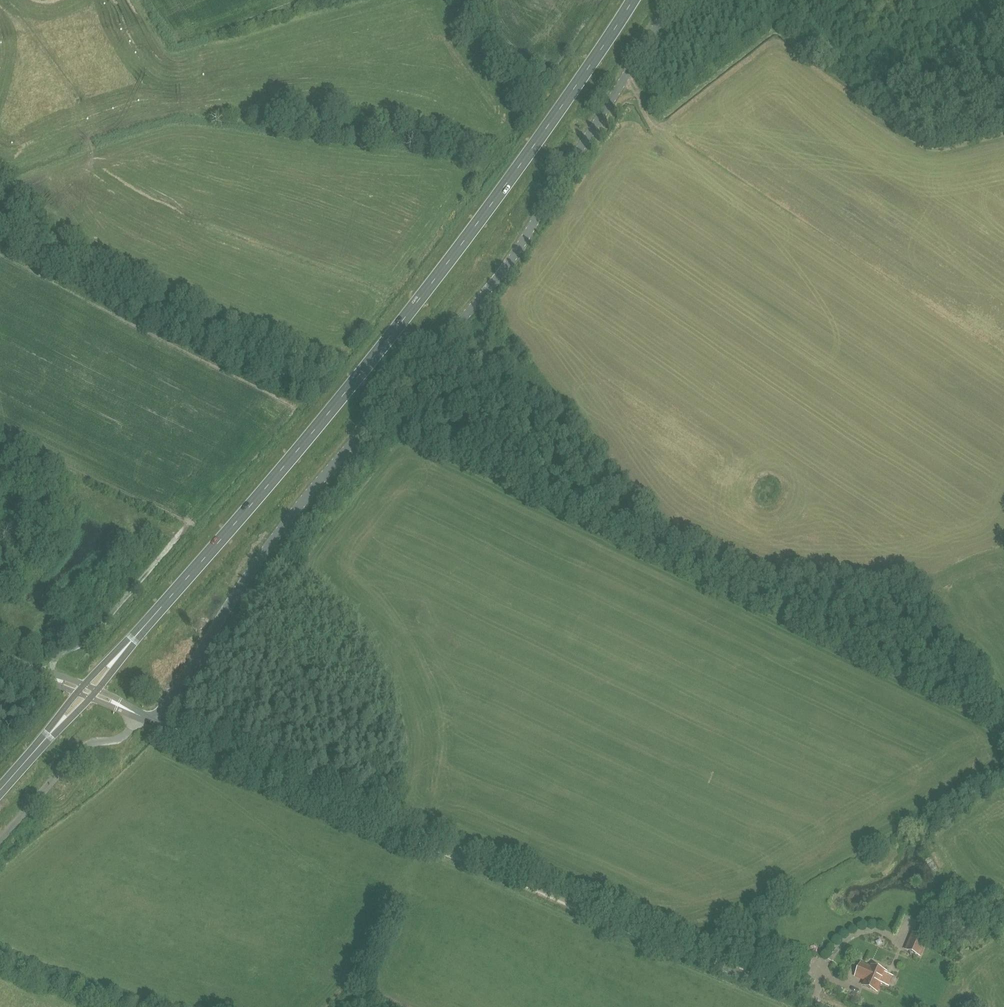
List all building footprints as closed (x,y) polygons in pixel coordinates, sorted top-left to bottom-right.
[(920,956),(927,940),(914,934),(907,950),(920,956)] [(871,968),(861,964),(856,976),(863,979),(863,978),(867,979),(864,986),(877,992),(880,984),(881,984),(886,972),(872,966),(871,968)]
